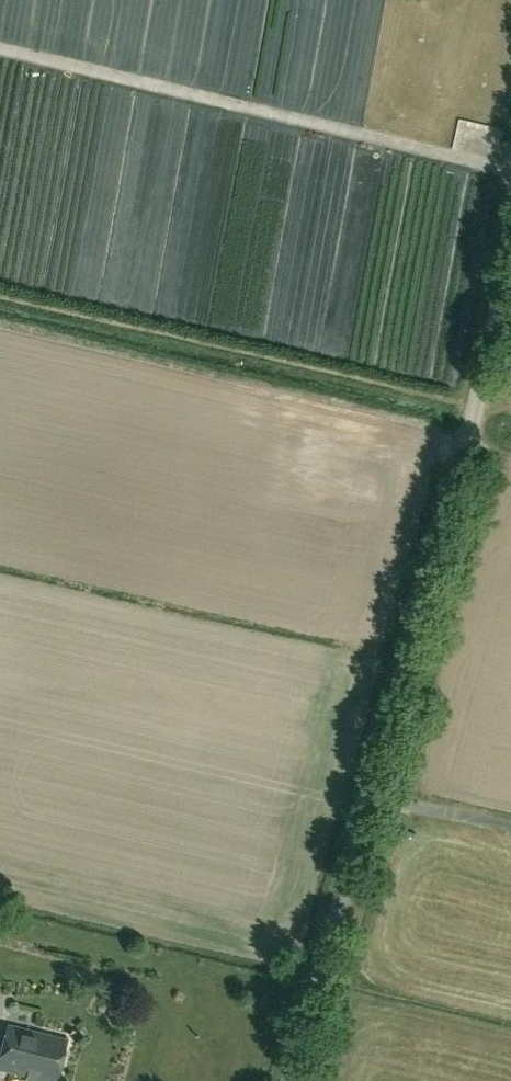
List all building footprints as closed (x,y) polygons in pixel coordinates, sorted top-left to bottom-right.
[(8,1027),(0,1062),(0,1070),(44,1080),(55,1080),(65,1041),(8,1027)]
